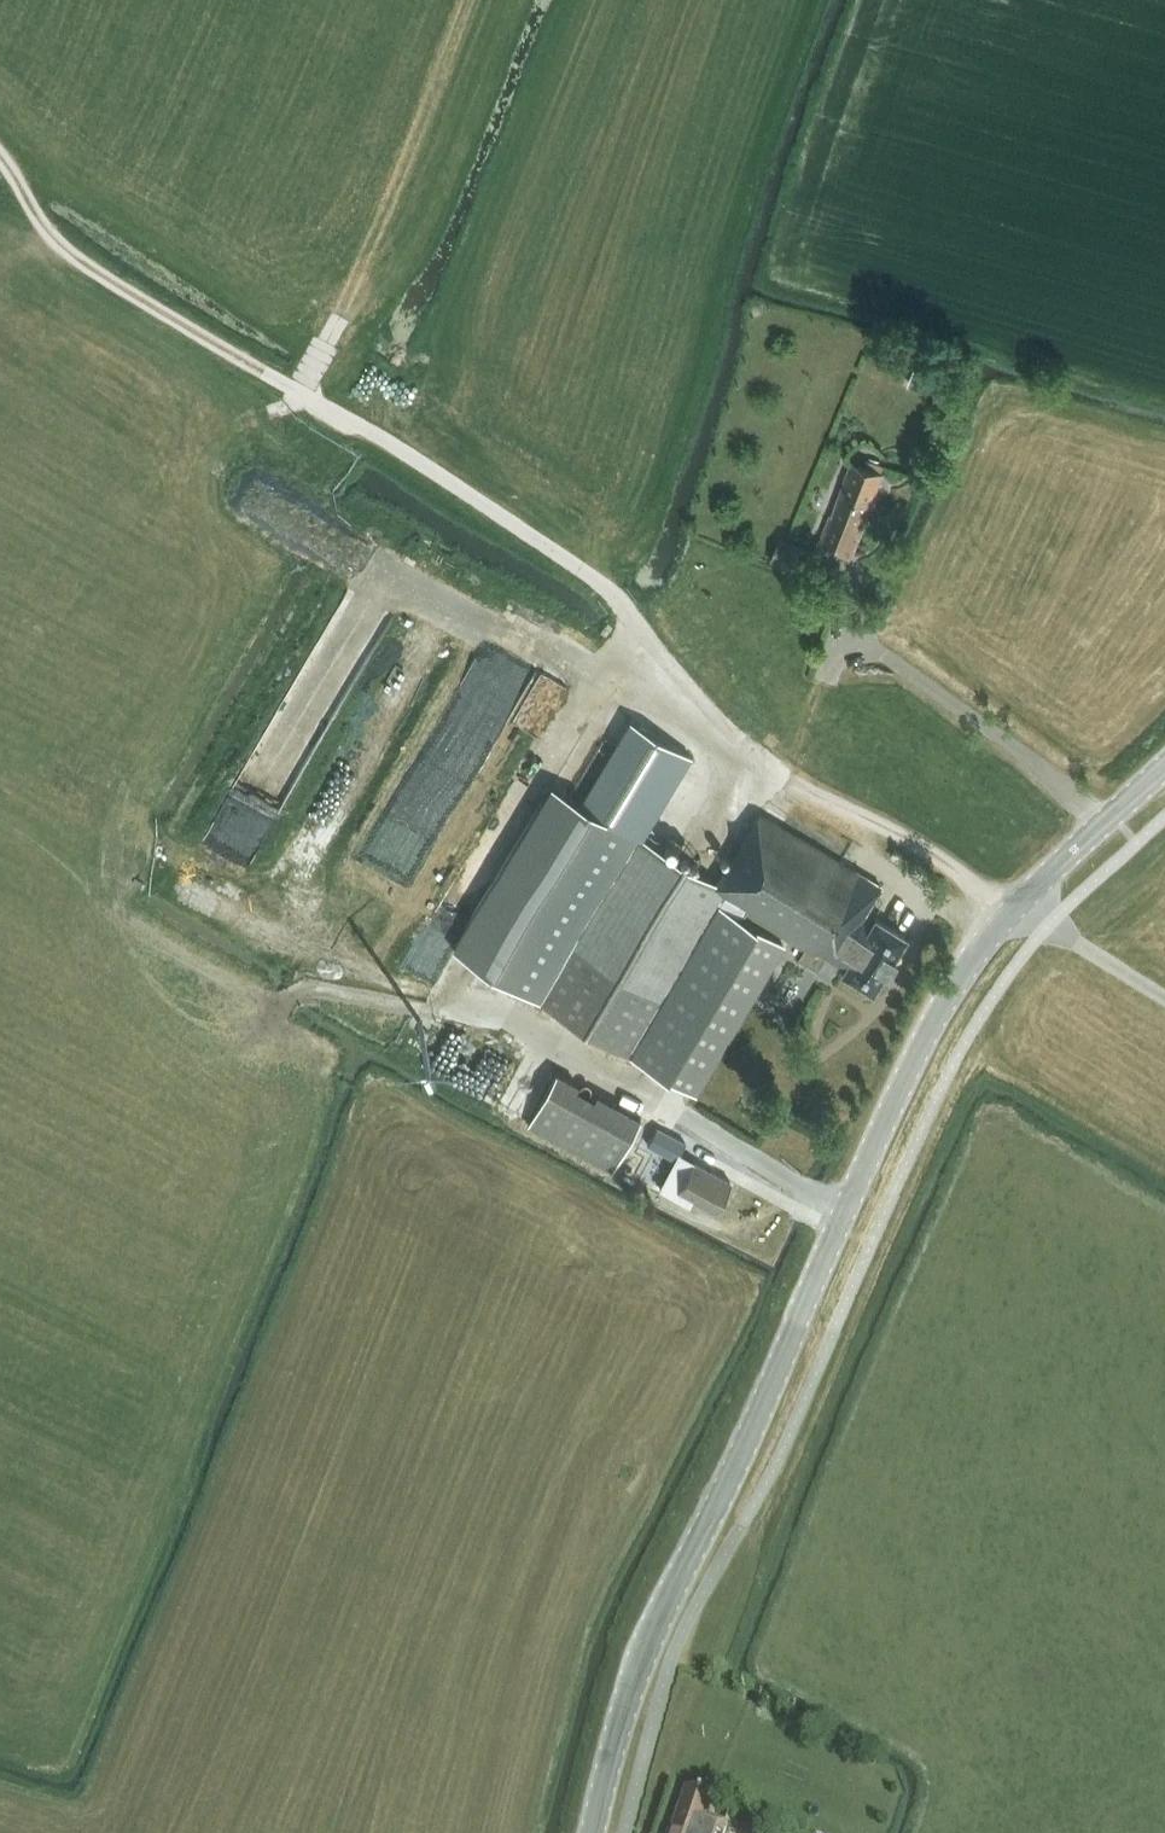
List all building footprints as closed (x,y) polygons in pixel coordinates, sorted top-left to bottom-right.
[(853,461),(819,544),(852,557),(865,526),(862,525),(884,471),(853,461)] [(808,573),(816,555),(780,541),(773,559),(808,573)] [(532,997),(637,1060),(730,904),(711,893),(717,884),(639,837),(688,754),(630,720),(581,803),(552,786),(454,951),(532,997)] [(881,886),(781,827),(786,819),(768,808),(763,816),(759,814),(717,884),(711,893),(730,904),(745,914),(802,949),(796,959),(817,971),(826,955),(845,967),(842,972),(873,991),(906,936),(875,918),(872,923),(863,917),(881,886)] [(430,980),(470,916),(449,903),(409,967),(430,980)] [(745,914),(730,904),(637,1060),(694,1094),(783,945),(742,920),(745,914)] [(558,1066),(530,1122),(616,1165),(644,1110),(558,1066)] [(687,1166),(696,1149),(657,1128),(648,1145),(687,1166)] [(715,1211),(731,1182),(694,1162),(678,1192),(715,1211)] [(671,1832),(725,1832),(728,1824),(712,1818),(719,1798),(686,1786),(671,1832)]
